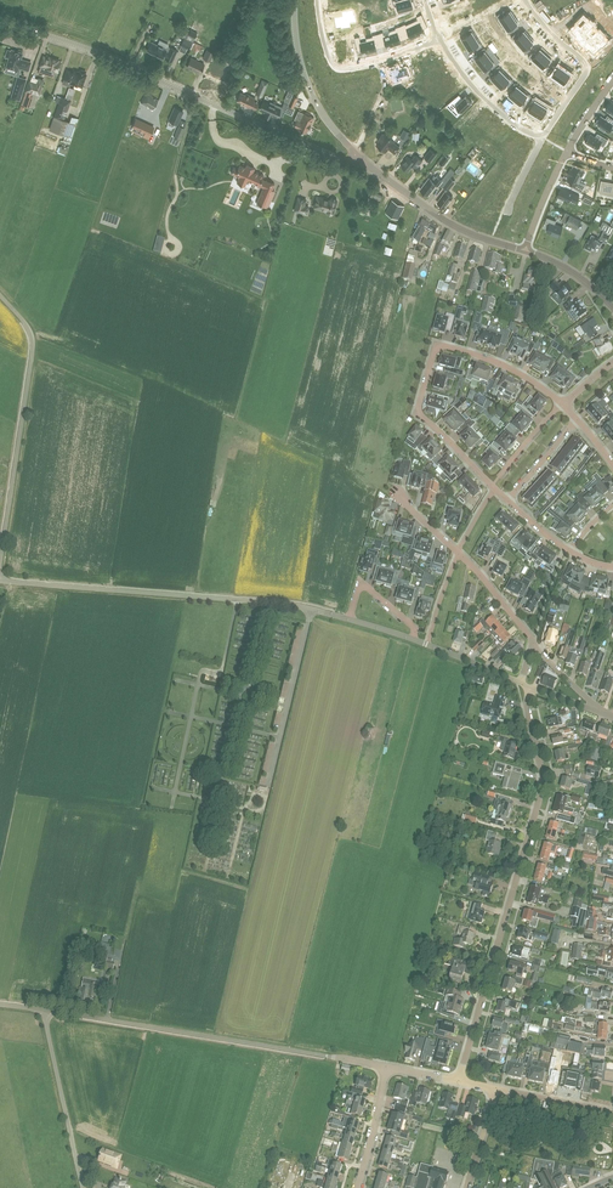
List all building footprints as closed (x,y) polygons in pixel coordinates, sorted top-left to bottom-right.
[(397,3),(401,2),(403,9),(404,9),(404,10),(410,9),(410,7),(416,5),(415,0),(397,0),(397,3)] [(458,9),(448,12),(451,20),(467,14),(466,10),(459,13),(458,9)] [(339,17),(334,18),(336,28),(341,27),(341,29),(351,27),(350,22),(356,21),(355,15),(355,14),(354,15),(353,10),(342,12),(343,16),(342,17),(341,16),(341,17),(340,17),(340,16),(339,16),(339,17)] [(502,11),(496,15),(502,25),(515,16),(511,11),(510,11),(509,11),(504,15),(502,11)] [(418,19),(412,22),(418,36),(425,33),(423,29),(428,27),(422,14),(417,16),(418,19)] [(578,22),(571,29),(576,34),(574,36),(587,50),(589,48),(594,53),(602,46),(609,40),(605,36),(606,35),(600,29),(599,30),(594,24),(595,24),(589,18),(588,19),(584,15),(578,21),(578,22)] [(515,16),(502,25),(509,34),(514,30),(512,27),(518,23),(519,22),(515,16)] [(405,23),(400,25),(405,38),(410,36),(411,39),(418,36),(412,22),(406,25),(405,23)] [(396,29),(389,31),(390,32),(395,45),(402,43),(401,40),(405,38),(400,25),(395,27),(396,29)] [(462,38),(461,39),(464,45),(477,37),(471,27),(466,31),(467,34),(461,38),(462,38)] [(193,42),(195,38),(197,33),(190,29),(188,35),(186,38),(184,37),(181,45),(189,49),(193,42)] [(516,32),(511,37),(518,45),(530,35),(525,30),(524,31),(523,31),(524,31),(519,35),(516,32)] [(383,32),(378,33),(382,46),(386,45),(387,48),(395,45),(390,32),(384,34),(383,32)] [(373,36),(366,38),(367,40),(370,53),(377,51),(377,48),(382,46),(378,33),(372,35),(373,36)] [(530,35),(518,45),(526,54),(531,49),(528,46),(533,42),(534,42),(533,41),(534,41),(530,35)] [(359,36),(355,37),(358,51),(362,50),(363,54),(370,53),(367,40),(361,42),(359,36)] [(477,37),(464,45),(468,50),(469,50),(475,47),(477,49),(483,46),(477,37)] [(177,51),(172,48),(170,47),(168,52),(166,51),(167,49),(169,44),(160,40),(157,45),(151,42),(151,43),(150,43),(148,47),(149,47),(147,50),(162,58),(163,56),(165,57),(165,58),(172,61),(177,51)] [(195,43),(192,50),(195,51),(196,52),(198,49),(199,50),(201,46),(195,43)] [(348,48),(340,49),(341,57),(349,56),(349,51),(353,50),(353,43),(348,44),(348,48)] [(476,59),(475,59),(479,65),(491,56),(486,49),(484,47),(479,51),(481,54),(476,58),(475,58),(476,59)] [(533,51),(528,56),(537,64),(547,53),(542,48),(541,49),(540,49),(536,54),(533,51)] [(210,61),(214,52),(207,49),(203,58),(210,61)] [(7,52),(6,54),(6,56),(7,56),(8,57),(9,57),(6,67),(17,70),(18,67),(20,67),(20,68),(28,70),(31,62),(23,60),(21,59),(22,53),(12,50),(11,51),(10,51),(9,51),(8,51),(7,52)] [(547,53),(537,64),(545,71),(549,66),(547,64),(551,59),(551,58),(552,57),(547,53)] [(215,55),(210,65),(216,67),(220,58),(215,55)] [(51,59),(43,56),(40,65),(47,68),(47,69),(50,70),(50,71),(49,72),(50,73),(50,74),(51,74),(52,74),(53,74),(54,74),(54,73),(55,70),(58,71),(61,63),(58,62),(59,60),(52,57),(51,59)] [(491,56),(479,65),(483,70),(484,70),(485,70),(490,66),(492,69),(497,64),(499,62),(498,60),(495,62),(491,56)] [(200,73),(204,64),(191,58),(187,67),(200,73)] [(253,75),(258,68),(251,63),(245,70),(253,75)] [(552,68),(548,74),(557,80),(566,68),(560,64),(559,65),(558,65),(559,65),(555,70),(552,68)] [(393,66),(387,68),(389,73),(390,73),(393,81),(402,78),(407,76),(408,78),(407,78),(407,80),(408,80),(409,81),(412,80),(411,75),(409,75),(406,68),(399,70),(397,65),(395,65),(393,65),(393,66)] [(496,73),(491,78),(496,83),(506,73),(498,66),(494,70),(496,73)] [(437,68),(429,74),(434,80),(439,76),(441,80),(447,76),(444,71),(441,73),(437,68)] [(557,80),(554,84),(555,84),(560,88),(562,84),(566,87),(570,81),(567,79),(570,74),(571,74),(571,73),(570,73),(571,72),(566,68),(557,80)] [(84,70),(82,69),(80,70),(80,72),(75,70),(74,72),(67,70),(64,79),(63,83),(70,85),(71,83),(76,85),(76,83),(82,85),(86,74),(85,74),(86,72),(84,70)] [(209,72),(205,81),(209,83),(208,86),(211,87),(216,89),(216,90),(223,94),(226,87),(228,83),(223,81),(217,79),(218,77),(209,72)] [(533,72),(530,75),(538,82),(541,79),(533,72)] [(506,73),(496,83),(501,88),(506,83),(509,86),(514,81),(506,73)] [(20,99),(26,79),(18,77),(14,88),(16,89),(15,93),(14,98),(20,99)] [(30,81),(27,90),(38,94),(43,80),(38,78),(36,83),(30,81)] [(509,95),(509,96),(514,100),(523,89),(515,82),(511,87),(513,90),(509,95)] [(446,89),(440,93),(445,98),(449,95),(451,98),(460,90),(456,85),(448,92),(446,89)] [(74,89),(69,88),(65,98),(71,100),(74,89)] [(523,89),(514,100),(519,105),(520,104),(521,104),(525,99),(528,101),(532,96),(523,89)] [(254,101),(255,98),(246,94),(246,95),(240,92),(237,101),(246,105),(245,106),(250,108),(251,107),(255,109),(258,103),(254,101)] [(153,110),(158,100),(146,93),(140,102),(153,110)] [(22,105),(28,107),(31,96),(25,94),(22,105)] [(455,98),(446,105),(451,111),(455,107),(461,113),(462,111),(462,112),(472,102),(466,95),(459,101),(455,98)] [(290,101),(288,105),(293,107),(294,104),(297,98),(292,96),(290,101)] [(66,113),(71,100),(65,98),(61,97),(57,110),(55,116),(54,116),(49,129),(62,134),(70,136),(74,123),(67,121),(67,120),(63,119),(65,112),(66,113)] [(529,110),(528,111),(534,115),(542,102),(533,97),(529,102),(532,104),(529,110),(528,110),(529,110)] [(276,116),(276,117),(280,108),(276,107),(277,105),(270,102),(269,104),(264,101),(260,109),(265,112),(264,114),(271,117),(272,115),(273,116),(274,115),(276,116)] [(542,102),(534,115),(540,119),(541,118),(542,117),(545,112),(549,115),(553,109),(549,107),(542,103),(542,102)] [(174,107),(168,120),(178,125),(184,111),(174,107)] [(472,110),(464,117),(468,121),(472,117),(476,120),(483,113),(479,109),(474,113),(472,110)] [(311,124),(314,118),(309,116),(310,114),(306,112),(305,114),(304,113),(303,113),(304,114),(300,122),(297,120),(294,126),(297,127),(297,129),(306,133),(308,128),(310,124),(311,124)] [(596,124),(600,127),(599,128),(604,132),(605,130),(608,132),(610,129),(612,131),(612,120),(611,123),(601,116),(598,120),(597,120),(597,121),(596,124)] [(136,118),(131,127),(144,133),(144,134),(143,136),(149,139),(150,137),(154,126),(136,118)] [(483,122),(478,127),(488,135),(495,126),(491,124),(492,123),(488,120),(485,124),(483,122)] [(180,140),(182,137),(181,136),(185,128),(179,125),(175,134),(174,137),(180,140)] [(404,129),(400,137),(406,140),(410,133),(404,129)] [(504,130),(497,140),(502,143),(500,146),(498,149),(504,153),(510,144),(506,142),(509,137),(511,135),(504,130)] [(395,140),(385,133),(384,135),(381,135),(379,138),(379,141),(376,145),(385,152),(387,150),(387,148),(389,148),(395,153),(399,147),(393,142),(395,140)] [(600,144),(604,146),(608,139),(598,133),(597,133),(601,135),(599,138),(590,133),(585,142),(586,141),(597,148),(596,149),(597,149),(600,144)] [(514,147),(509,154),(512,156),(515,151),(520,155),(525,147),(522,145),(523,144),(520,143),(520,144),(519,143),(515,149),(514,147)] [(430,162),(437,154),(430,148),(424,157),(430,162)] [(422,160),(416,155),(412,159),(408,156),(405,159),(406,160),(401,166),(408,171),(413,165),(416,168),(422,160)] [(443,166),(449,158),(447,156),(445,155),(439,162),(443,166)] [(264,175),(263,174),(259,173),(253,170),(254,168),(247,164),(246,168),(239,165),(238,169),(234,167),(231,173),(239,176),(237,182),(245,185),(247,179),(254,182),(254,183),(263,187),(263,188),(257,203),(268,208),(273,195),(270,194),(271,192),(274,185),(274,184),(274,183),(271,182),(270,182),(267,181),(266,180),(266,181),(262,179),(264,175)] [(569,175),(567,179),(573,182),(571,186),(582,191),(584,187),(578,184),(584,171),(574,166),(572,170),(570,169),(568,174),(569,175)] [(503,170),(495,180),(504,187),(509,179),(506,178),(509,173),(503,170)] [(436,177),(434,176),(431,179),(429,178),(420,189),(428,195),(437,184),(439,185),(442,180),(437,176),(436,177)] [(448,190),(455,180),(450,177),(443,186),(448,190)] [(599,193),(609,195),(612,196),(612,182),(611,182),(601,180),(599,193)] [(579,195),(561,187),(557,196),(569,202),(570,200),(576,202),(579,196),(579,195)] [(380,201),(383,195),(373,190),(370,196),(369,199),(378,203),(379,200),(380,201)] [(445,207),(453,197),(445,191),(437,202),(445,207)] [(487,196),(484,202),(487,204),(486,205),(490,207),(492,204),(490,203),(492,201),(493,202),(495,199),(491,196),(492,195),(488,192),(486,195),(487,196)] [(316,196),(313,207),(318,208),(320,209),(327,211),(328,208),(334,210),(336,202),(336,201),(336,200),(336,199),(335,199),(335,198),(334,198),(333,197),(332,198),(331,198),(330,199),(330,200),(316,196)] [(582,200),(591,204),(593,200),(584,196),(582,200)] [(306,214),(308,206),(304,205),(306,199),(298,197),(294,210),(306,214)] [(397,219),(404,206),(392,200),(386,213),(397,219)] [(577,229),(582,220),(571,214),(566,223),(577,229)] [(428,231),(431,225),(432,223),(423,217),(418,225),(420,226),(420,227),(421,227),(423,228),(422,230),(423,231),(424,231),(424,229),(428,231)] [(547,217),(543,227),(547,229),(547,232),(559,236),(563,226),(555,223),(555,222),(556,220),(547,217)] [(395,230),(397,224),(389,221),(387,227),(395,230)] [(434,241),(437,235),(435,234),(439,227),(432,223),(431,225),(428,231),(431,233),(428,237),(434,241)] [(608,225),(604,233),(609,236),(612,227),(608,225)] [(422,230),(423,228),(421,227),(420,229),(419,228),(415,236),(413,240),(419,244),(422,239),(421,239),(425,232),(424,231),(423,231),(422,230)] [(451,246),(450,245),(455,236),(447,232),(442,241),(441,243),(444,245),(443,247),(444,247),(443,247),(449,250),(451,246)] [(600,248),(605,238),(601,235),(601,236),(599,239),(592,236),(589,242),(588,242),(585,248),(586,249),(585,250),(591,253),(592,250),(595,252),(598,247),(600,248)] [(161,253),(165,239),(157,237),(153,251),(161,253)] [(425,239),(422,243),(421,244),(425,246),(430,248),(431,246),(427,244),(429,241),(425,239)] [(441,255),(442,251),(441,251),(443,246),(438,244),(434,255),(439,257),(440,254),(441,255)] [(463,260),(467,247),(458,244),(454,257),(463,260)] [(422,253),(424,247),(417,245),(415,251),(422,253)] [(391,255),(393,248),(386,246),(384,253),(391,255)] [(478,264),(481,251),(473,249),(469,262),(478,264)] [(501,274),(503,264),(499,263),(501,256),(488,253),(485,268),(494,270),(493,272),(501,274)] [(412,281),(416,265),(406,263),(402,279),(412,281)] [(453,277),(456,266),(451,264),(448,276),(447,276),(446,280),(451,282),(452,277),(453,277)] [(472,292),(476,280),(478,271),(473,270),(470,278),(467,291),(472,292)] [(535,271),(530,270),(529,276),(525,276),(524,283),(532,285),(531,287),(538,289),(539,280),(538,280),(540,272),(539,272),(538,270),(536,270),(535,271)] [(458,283),(460,276),(455,274),(453,282),(452,281),(451,283),(450,283),(449,285),(444,284),(444,283),(443,283),(441,291),(447,292),(448,289),(455,291),(457,285),(457,283),(458,283)] [(482,294),(483,290),(483,291),(487,278),(480,276),(475,294),(482,296),(483,294),(482,294)] [(561,287),(556,282),(551,288),(555,293),(555,294),(562,301),(565,297),(568,294),(571,291),(571,290),(571,289),(569,287),(568,287),(565,284),(561,287)] [(517,304),(519,295),(511,294),(509,302),(517,304)] [(481,312),(488,313),(491,314),(495,300),(491,299),(485,297),(483,304),(481,312)] [(584,308),(582,304),(582,305),(579,300),(578,300),(574,303),(570,298),(563,306),(575,322),(587,312),(584,308)] [(461,305),(460,310),(469,313),(470,308),(461,305)] [(522,322),(524,312),(517,310),(515,320),(522,322)] [(451,329),(454,316),(447,314),(445,319),(444,318),(439,316),(439,317),(438,317),(435,326),(434,326),(433,330),(437,331),(439,331),(439,332),(444,334),(446,328),(451,329)] [(597,326),(592,318),(588,321),(587,320),(583,323),(584,324),(580,327),(586,335),(587,334),(591,339),(594,336),(594,337),(598,334),(595,331),(593,329),(597,326)] [(456,319),(454,328),(455,328),(458,329),(457,332),(455,337),(460,338),(460,339),(464,341),(468,327),(462,326),(464,321),(456,319)] [(484,342),(488,330),(481,328),(479,333),(478,332),(475,342),(482,345),(483,342),(484,342)] [(490,347),(496,331),(488,329),(488,330),(484,342),(488,343),(487,346),(490,347)] [(499,347),(502,338),(507,339),(510,331),(505,329),(504,330),(502,330),(500,333),(496,331),(490,347),(495,349),(496,346),(499,347)] [(516,356),(522,343),(516,340),(517,336),(514,335),(510,343),(513,345),(508,354),(513,356),(513,355),(516,356)] [(605,343),(601,337),(594,341),(598,347),(597,348),(602,356),(608,352),(609,352),(610,351),(611,351),(611,350),(611,349),(612,349),(608,341),(605,343)] [(529,347),(522,343),(516,356),(519,358),(518,359),(522,361),(527,352),(530,354),(534,345),(531,344),(529,347)] [(536,370),(545,356),(535,350),(531,356),(534,358),(530,365),(533,367),(533,368),(536,370)] [(454,369),(457,358),(451,356),(450,359),(442,357),(441,359),(440,359),(439,364),(440,364),(440,366),(440,365),(452,369),(450,373),(454,374),(455,369),(454,369)] [(549,359),(545,356),(536,370),(540,372),(540,371),(544,373),(548,366),(551,368),(555,362),(549,358),(549,359)] [(554,382),(557,384),(565,374),(567,371),(563,368),(558,364),(553,370),(556,372),(551,379),(554,381),(554,382)] [(480,380),(484,368),(477,366),(474,372),(470,370),(466,379),(471,382),(472,380),(479,382),(480,380)] [(488,382),(492,371),(484,368),(480,380),(488,382)] [(453,380),(454,376),(445,373),(444,377),(437,375),(436,380),(435,380),(435,383),(433,388),(435,388),(434,390),(439,391),(439,390),(443,391),(447,379),(453,380)] [(576,378),(571,374),(568,377),(565,374),(557,384),(560,387),(561,386),(564,388),(569,382),(572,384),(576,378)] [(505,394),(512,381),(505,377),(501,383),(498,382),(495,388),(498,390),(497,391),(504,395),(505,394)] [(515,399),(519,392),(515,391),(519,384),(512,381),(505,394),(515,399)] [(482,408),(483,408),(487,399),(475,394),(472,402),(482,408)] [(429,401),(427,405),(429,405),(428,408),(429,408),(428,413),(434,414),(435,410),(441,411),(445,412),(447,404),(449,399),(439,396),(437,401),(430,399),(430,401),(429,401)] [(542,408),(546,403),(539,397),(533,404),(528,400),(522,406),(530,413),(533,409),(538,413),(539,412),(540,413),(543,409),(542,408)] [(593,419),(604,409),(601,406),(603,404),(598,397),(591,403),(594,407),(588,413),(593,419)] [(449,427),(462,416),(454,407),(447,413),(450,416),(445,421),(447,423),(446,424),(449,427)] [(528,429),(531,426),(530,425),(532,422),(526,417),(529,413),(523,408),(520,412),(521,413),(516,419),(528,429)] [(605,408),(604,409),(593,419),(598,425),(604,419),(607,422),(612,417),(612,414),(612,412),(610,414),(605,408)] [(495,416),(485,410),(483,412),(490,420),(495,416)] [(462,416),(449,427),(452,431),(453,430),(455,432),(460,428),(463,430),(472,422),(473,421),(474,420),(472,417),(470,419),(469,419),(467,421),(462,416)] [(612,432),(612,417),(607,422),(609,425),(603,430),(608,436),(612,432)] [(528,429),(516,419),(511,424),(510,423),(507,427),(513,432),(516,429),(522,434),(524,431),(525,432),(528,429)] [(465,444),(476,433),(471,428),(476,424),(473,421),(472,422),(463,430),(465,433),(460,438),(465,444)] [(420,430),(417,427),(417,428),(416,428),(407,440),(418,447),(422,441),(418,438),(423,433),(420,430)] [(512,448),(515,444),(514,444),(516,441),(510,435),(513,432),(507,427),(504,431),(506,432),(501,438),(512,448)] [(476,433),(465,444),(471,449),(476,445),(478,447),(482,443),(484,442),(486,441),(487,439),(485,438),(483,441),(476,433)] [(512,448),(501,438),(496,444),(494,442),(491,446),(497,451),(500,447),(506,453),(509,450),(510,451),(512,448)] [(580,443),(575,439),(575,438),(570,444),(580,452),(585,445),(581,442),(580,443)] [(437,445),(431,440),(426,445),(423,441),(422,441),(418,447),(417,448),(421,453),(424,451),(427,454),(428,453),(437,445)] [(576,458),(580,452),(570,444),(566,450),(576,458)] [(435,464),(440,459),(437,456),(442,451),(437,445),(428,453),(431,457),(429,459),(432,462),(434,464),(435,464)] [(495,465),(499,461),(498,460),(499,459),(493,455),(496,452),(490,447),(485,452),(489,456),(483,463),(490,469),(494,464),(495,465)] [(571,463),(576,458),(566,450),(561,455),(571,463)] [(567,469),(571,463),(561,455),(557,461),(567,469)] [(454,463),(448,457),(443,462),(440,459),(435,464),(443,473),(454,463)] [(409,472),(412,462),(404,460),(403,466),(397,464),(394,477),(403,479),(405,471),(409,472)] [(562,475),(567,469),(557,461),(552,467),(562,475)] [(452,482),(457,477),(454,474),(459,469),(454,463),(443,473),(452,482)] [(553,486),(558,481),(548,472),(543,477),(553,486)] [(409,478),(407,486),(411,487),(411,488),(419,490),(420,490),(422,481),(426,482),(428,474),(421,473),(420,476),(414,475),(413,479),(409,478)] [(464,488),(471,481),(466,476),(459,483),(464,488)] [(548,492),(553,486),(543,477),(538,483),(548,492)] [(602,489),(606,487),(610,493),(611,493),(612,494),(612,493),(612,481),(611,478),(610,479),(610,478),(606,481),(604,478),(602,480),(600,477),(600,478),(596,481),(602,489)] [(469,493),(476,486),(471,481),(464,488),(469,493)] [(588,491),(599,504),(602,501),(602,500),(604,498),(599,492),(602,489),(596,481),(592,484),(594,486),(588,491)] [(433,493),(435,484),(428,482),(426,491),(423,504),(431,506),(435,493),(433,493)] [(543,497),(548,492),(538,483),(533,488),(543,497)] [(446,497),(449,494),(442,486),(440,488),(441,490),(440,491),(446,497)] [(474,499),(481,492),(476,486),(469,493),(474,499)] [(538,502),(543,497),(533,488),(528,494),(538,502)] [(577,497),(579,500),(584,505),(587,502),(592,508),(595,506),(596,507),(599,504),(588,491),(584,494),(583,495),(582,493),(577,497)] [(538,502),(528,494),(523,499),(524,499),(529,504),(528,505),(532,509),(538,502)] [(392,519),(395,512),(390,511),(391,509),(387,507),(388,502),(379,499),(375,512),(381,514),(379,519),(386,521),(387,518),(392,519)] [(570,508),(583,520),(585,517),(585,516),(587,513),(581,508),(584,505),(579,500),(575,503),(574,505),(570,502),(567,506),(569,508),(570,508)] [(458,528),(461,516),(452,513),(453,508),(446,506),(444,515),(449,516),(448,521),(450,522),(450,526),(453,527),(453,528),(457,529),(457,528),(458,528)] [(565,514),(562,518),(568,523),(571,520),(577,525),(579,522),(580,523),(583,520),(570,508),(569,508),(567,512),(565,514)] [(502,524),(508,517),(503,512),(496,520),(502,524)] [(507,529),(514,522),(508,517),(502,524),(507,529)] [(569,536),(572,532),(571,532),(572,531),(565,526),(568,523),(562,518),(559,522),(557,524),(559,526),(559,527),(557,530),(558,530),(557,531),(562,535),(561,536),(565,539),(566,538),(567,538),(569,536)] [(392,535),(403,538),(407,522),(403,521),(403,522),(399,521),(397,528),(394,527),(392,535)] [(411,523),(408,522),(403,538),(402,538),(414,542),(416,534),(413,533),(414,526),(411,525),(411,523)] [(513,534),(519,527),(514,522),(507,529),(513,534)] [(528,534),(526,532),(521,537),(517,534),(511,542),(514,545),(515,545),(517,543),(522,548),(532,536),(529,533),(528,534)] [(531,557),(535,551),(536,551),(532,547),(537,542),(534,540),(535,539),(532,536),(522,548),(527,552),(525,554),(530,558),(531,557)] [(414,556),(414,554),(420,555),(421,556),(426,542),(423,541),(423,539),(419,538),(419,539),(418,539),(416,546),(413,545),(412,547),(411,551),(410,554),(414,556)] [(433,544),(433,542),(429,541),(429,542),(426,542),(423,553),(427,554),(426,557),(433,559),(435,552),(431,551),(433,544)] [(495,554),(500,545),(495,543),(493,548),(484,543),(480,550),(479,549),(477,554),(478,554),(478,555),(484,558),(485,556),(488,558),(491,552),(495,554)] [(506,548),(502,544),(496,554),(499,555),(503,549),(505,550),(506,548)] [(544,547),(542,550),(539,547),(536,551),(535,551),(531,557),(533,559),(537,562),(538,560),(542,563),(541,565),(550,552),(549,551),(549,549),(547,548),(545,548),(544,547)] [(363,563),(361,570),(368,572),(369,569),(372,570),(374,560),(376,560),(378,552),(373,551),(371,558),(367,557),(367,558),(363,557),(361,563),(363,563)] [(432,560),(430,568),(430,569),(436,571),(437,569),(442,570),(444,564),(445,564),(447,559),(445,559),(446,555),(446,553),(443,552),(442,554),(438,553),(436,561),(432,560)] [(552,553),(550,552),(541,565),(543,562),(547,564),(546,566),(546,568),(551,572),(556,566),(552,563),(557,557),(555,555),(555,554),(553,552),(552,553)] [(404,556),(404,557),(403,559),(401,567),(408,569),(409,566),(410,561),(408,559),(404,556)] [(506,574),(509,569),(503,566),(505,561),(496,557),(493,563),(497,565),(493,573),(502,577),(504,573),(506,574)] [(424,573),(414,564),(412,571),(411,574),(417,576),(416,579),(422,581),(423,579),(424,574),(424,573)] [(384,584),(388,569),(376,566),(374,574),(378,575),(376,582),(377,582),(376,584),(380,585),(381,583),(384,584)] [(574,568),(571,566),(567,574),(564,572),(560,578),(567,582),(569,578),(573,581),(579,569),(575,567),(574,568)] [(398,580),(400,573),(388,569),(384,584),(387,585),(387,587),(391,588),(391,586),(393,580),(397,581),(398,580)] [(583,592),(586,583),(581,581),(585,574),(582,572),(582,571),(579,569),(573,581),(577,583),(575,586),(578,588),(577,589),(583,592)] [(599,590),(601,577),(597,576),(597,577),(593,577),(592,584),(586,583),(583,592),(590,593),(590,592),(593,593),(594,589),(599,590)] [(610,596),(611,589),(607,588),(609,580),(605,579),(605,578),(601,577),(599,590),(603,591),(602,595),(610,596)] [(526,592),(531,583),(524,579),(526,581),(524,584),(517,581),(516,583),(511,581),(506,590),(518,597),(522,590),(526,592)] [(404,583),(401,582),(396,600),(397,600),(397,601),(400,602),(401,601),(404,602),(408,587),(404,586),(404,583)] [(473,601),(476,588),(467,586),(465,599),(473,601)] [(416,589),(408,587),(404,602),(407,603),(407,604),(411,605),(411,604),(412,604),(416,589)] [(537,604),(539,602),(542,596),(536,593),(535,594),(529,591),(525,599),(529,601),(524,609),(526,610),(525,611),(531,614),(531,613),(532,614),(535,608),(536,609),(538,604),(537,604)] [(417,611),(415,616),(421,618),(422,616),(425,617),(427,610),(428,611),(429,607),(431,607),(434,600),(429,598),(427,603),(421,601),(418,611),(417,611)] [(553,624),(556,613),(550,611),(547,622),(553,624)] [(487,632),(497,622),(493,617),(486,623),(483,619),(479,623),(473,628),(477,633),(482,628),(483,627),(487,632)] [(492,636),(502,627),(497,622),(487,632),(488,631),(492,636)] [(564,635),(565,632),(569,633),(571,626),(564,624),(561,634),(564,635)] [(551,626),(549,631),(548,631),(545,643),(555,645),(559,628),(551,626)] [(497,640),(506,632),(502,627),(492,636),(494,638),(497,635),(499,637),(496,640),(497,640)] [(466,638),(469,631),(465,630),(464,633),(457,631),(453,641),(461,644),(463,637),(466,638)] [(501,645),(511,637),(506,632),(497,640),(501,645)] [(583,652),(587,640),(581,638),(577,650),(580,651),(583,652)] [(481,645),(483,643),(481,640),(472,649),(474,652),(481,645)] [(516,643),(514,640),(509,644),(508,643),(506,647),(504,649),(494,659),(499,663),(506,656),(508,659),(513,654),(515,656),(522,649),(516,643)] [(570,645),(567,644),(565,648),(562,647),(559,657),(567,659),(572,645),(570,644),(570,645)] [(574,667),(578,656),(580,651),(577,650),(575,649),(572,648),(566,664),(574,667)] [(497,649),(491,655),(494,657),(500,651),(497,649)] [(598,671),(604,654),(598,652),(587,685),(597,689),(601,676),(594,674),(595,670),(598,671)] [(589,665),(590,662),(585,660),(584,663),(583,662),(579,673),(587,676),(591,665),(589,665)] [(541,679),(545,669),(540,666),(536,677),(541,679)] [(612,681),(612,676),(611,676),(611,675),(606,673),(606,674),(601,690),(609,693),(612,683),(612,681)] [(483,684),(484,678),(478,676),(479,675),(473,674),(471,681),(483,684)] [(553,689),(557,679),(546,674),(541,684),(553,689)] [(494,690),(495,686),(492,685),(491,688),(488,688),(486,699),(489,699),(491,689),(494,690)] [(499,718),(501,714),(502,714),(503,712),(501,711),(503,706),(505,707),(507,699),(497,696),(494,704),(485,701),(482,712),(488,713),(488,715),(493,716),(492,721),(497,723),(498,718),(499,718)] [(548,721),(549,725),(550,729),(563,725),(561,716),(555,717),(556,719),(548,721)] [(568,729),(577,726),(576,718),(572,719),(572,723),(567,724),(568,729)] [(593,732),(595,725),(586,722),(583,730),(588,732),(585,739),(588,740),(592,741),(595,734),(592,733),(592,732),(593,732)] [(607,737),(610,729),(601,726),(598,734),(607,737)] [(577,731),(576,727),(570,728),(563,730),(559,731),(560,734),(564,734),(571,733),(571,732),(574,732),(574,736),(578,735),(577,731)] [(393,732),(388,731),(387,735),(384,746),(387,747),(388,743),(389,743),(390,735),(392,736),(393,732)] [(562,739),(561,735),(552,738),(553,745),(568,742),(567,738),(562,739)] [(513,759),(517,745),(508,743),(509,739),(500,737),(498,741),(502,743),(500,748),(500,749),(501,751),(504,752),(503,756),(513,759)] [(597,761),(601,749),(593,746),(589,758),(597,761)] [(557,762),(565,760),(564,754),(568,753),(568,750),(555,753),(557,762)] [(517,791),(521,774),(512,772),(513,767),(496,762),(493,773),(502,776),(503,776),(510,778),(507,788),(517,791)] [(598,779),(601,769),(589,765),(586,775),(598,779)] [(575,787),(576,782),(563,778),(561,787),(570,790),(571,785),(575,787)] [(591,788),(592,783),(582,780),(580,784),(587,786),(587,787),(591,788)] [(581,799),(581,797),(573,795),(572,798),(566,796),(565,798),(558,796),(556,804),(566,807),(568,803),(571,804),(572,801),(579,803),(580,799),(581,799)] [(510,814),(512,806),(507,804),(508,799),(499,796),(497,802),(500,802),(498,811),(510,814)] [(566,807),(556,804),(553,812),(558,814),(557,819),(570,823),(572,817),(563,815),(564,810),(573,813),(574,810),(566,808),(566,807)] [(507,823),(510,814),(498,811),(495,819),(492,818),(491,824),(500,826),(501,821),(507,823)] [(557,832),(560,833),(561,830),(557,829),(559,824),(551,822),(549,830),(557,832)] [(554,839),(557,832),(549,830),(546,837),(554,839)] [(583,845),(586,833),(580,832),(577,844),(583,845)] [(498,857),(501,844),(489,841),(486,854),(498,857)] [(545,844),(542,851),(554,854),(555,851),(556,847),(545,844)] [(557,859),(558,855),(554,854),(542,851),(540,858),(548,861),(549,857),(553,858),(553,857),(557,859)] [(598,858),(598,855),(590,854),(590,853),(583,852),(582,858),(597,860),(598,858)] [(571,860),(567,858),(565,858),(562,868),(569,870),(571,860)] [(544,874),(546,867),(538,864),(536,872),(544,874)] [(604,868),(602,874),(612,878),(612,871),(604,868)] [(493,885),(488,884),(490,877),(486,875),(475,872),(473,881),(477,882),(475,889),(484,892),(483,895),(489,897),(493,885)] [(542,882),(544,874),(536,872),(534,880),(542,882)] [(548,900),(549,896),(544,895),(545,891),(545,890),(532,887),(530,895),(548,900)] [(547,904),(548,900),(530,895),(527,904),(536,906),(537,902),(538,902),(541,903),(542,903),(547,904)] [(575,898),(573,907),(581,909),(583,900),(575,898)] [(481,923),(485,912),(480,911),(482,904),(475,902),(470,920),(481,923)] [(586,920),(588,911),(587,911),(587,910),(584,909),(581,909),(573,907),(571,916),(586,920)] [(538,913),(534,912),(526,910),(523,920),(531,922),(532,918),(536,919),(536,917),(553,922),(554,921),(555,917),(555,915),(539,910),(538,913)] [(597,922),(598,916),(595,916),(595,912),(595,911),(588,910),(588,915),(587,920),(591,920),(591,921),(597,922)] [(583,930),(585,920),(578,918),(576,928),(583,930)] [(471,945),(474,934),(469,932),(470,928),(459,925),(457,933),(463,935),(462,940),(455,938),(453,945),(463,948),(464,944),(471,945)] [(527,941),(531,942),(533,938),(536,939),(537,937),(547,939),(548,934),(535,931),(534,934),(529,932),(520,929),(517,938),(527,941)] [(558,930),(554,942),(561,944),(564,931),(558,930)] [(599,932),(599,935),(612,937),(611,941),(612,941),(612,934),(604,933),(599,932)] [(581,960),(583,946),(574,944),(572,959),(581,960)] [(526,949),(518,946),(518,948),(515,947),(513,955),(521,957),(522,954),(525,955),(526,949)] [(609,956),(608,962),(604,962),(604,966),(610,967),(611,963),(612,963),(612,956),(609,956)] [(468,965),(462,963),(463,960),(450,957),(448,965),(454,966),(452,975),(451,975),(449,979),(461,982),(464,973),(471,974),(474,964),(469,962),(468,965)] [(113,969),(115,963),(106,961),(105,968),(113,969)] [(520,964),(511,962),(509,970),(517,972),(517,976),(522,977),(525,970),(526,970),(527,965),(520,963),(520,964)] [(539,973),(541,966),(534,964),(531,971),(539,973)] [(588,967),(587,969),(586,970),(586,971),(587,972),(586,974),(597,976),(598,974),(600,975),(600,973),(606,975),(606,979),(612,980),(612,970),(598,967),(598,969),(588,967)] [(521,985),(523,980),(513,977),(512,980),(506,978),(503,990),(512,992),(513,988),(514,988),(515,984),(521,985)] [(97,985),(97,981),(91,980),(90,984),(82,982),(81,988),(80,988),(78,1000),(89,1001),(90,996),(95,997),(97,985)] [(612,991),(612,990),(603,988),(602,991),(593,989),(591,997),(601,1000),(601,997),(611,1000),(612,991)] [(461,1007),(463,1000),(454,997),(455,992),(447,990),(446,995),(448,995),(447,998),(451,999),(449,1004),(461,1007)] [(521,1004),(507,1001),(504,1000),(503,1003),(499,1002),(498,1007),(497,1007),(495,1011),(500,1013),(500,1012),(504,1013),(506,1009),(518,1013),(521,1004)] [(601,1004),(597,1004),(597,1003),(592,1003),(592,1006),(594,1007),(594,1010),(600,1011),(610,1012),(611,1005),(601,1004)] [(459,1015),(461,1007),(449,1004),(448,1008),(444,1007),(444,1010),(442,1009),(441,1014),(448,1017),(450,1012),(459,1015)] [(495,1018),(493,1026),(501,1029),(500,1032),(506,1034),(509,1025),(503,1024),(504,1020),(495,1018)] [(553,1020),(549,1019),(547,1028),(561,1031),(562,1026),(553,1024),(552,1024),(553,1020)] [(575,1027),(576,1025),(576,1021),(568,1019),(565,1029),(574,1031),(575,1031),(585,1033),(586,1029),(575,1027)] [(446,1033),(454,1035),(456,1030),(457,1029),(456,1029),(457,1026),(443,1022),(442,1027),(439,1026),(436,1035),(445,1037),(446,1033)] [(607,1032),(608,1024),(600,1023),(599,1027),(596,1026),(595,1030),(607,1032)] [(595,1030),(593,1030),(592,1035),(598,1035),(598,1039),(606,1040),(607,1032),(595,1030)] [(571,1034),(561,1031),(560,1031),(559,1034),(557,1044),(580,1050),(605,1051),(606,1047),(588,1046),(588,1045),(584,1045),(570,1042),(571,1037),(570,1037),(571,1034)] [(495,1032),(494,1035),(490,1034),(489,1039),(488,1041),(502,1045),(504,1038),(510,1040),(511,1036),(504,1034),(495,1032)] [(416,1058),(416,1057),(418,1048),(422,1049),(425,1039),(421,1037),(418,1046),(410,1044),(410,1045),(408,1045),(406,1052),(408,1052),(406,1058),(415,1061),(416,1058)] [(447,1048),(449,1042),(439,1039),(437,1049),(430,1046),(426,1045),(428,1039),(427,1039),(424,1050),(448,1057),(451,1049),(447,1048)] [(502,1045),(488,1041),(487,1044),(486,1049),(489,1049),(494,1051),(493,1053),(492,1053),(490,1052),(488,1059),(499,1062),(501,1055),(500,1055),(499,1055),(500,1052),(502,1045)] [(557,1044),(555,1044),(554,1049),(567,1052),(567,1051),(580,1054),(582,1055),(582,1057),(590,1058),(590,1053),(595,1053),(594,1055),(605,1056),(605,1051),(580,1050),(557,1044)] [(446,1065),(448,1057),(424,1050),(421,1060),(426,1061),(427,1056),(434,1058),(432,1064),(438,1065),(438,1063),(446,1065)] [(517,1064),(510,1063),(512,1057),(508,1056),(506,1063),(510,1064),(508,1073),(507,1076),(512,1077),(514,1078),(517,1064)] [(549,1077),(548,1083),(549,1084),(548,1085),(553,1086),(553,1085),(554,1085),(555,1085),(557,1085),(557,1086),(557,1085),(559,1074),(560,1074),(560,1073),(559,1073),(554,1072),(555,1066),(556,1066),(558,1059),(557,1059),(553,1058),(552,1058),(550,1065),(549,1072),(548,1076),(549,1077)] [(522,1079),(522,1076),(524,1065),(520,1064),(521,1060),(518,1059),(517,1064),(514,1078),(517,1078),(522,1079)] [(587,1069),(593,1069),(593,1071),(594,1071),(593,1078),(594,1078),(602,1079),(603,1067),(604,1067),(604,1064),(603,1063),(603,1062),(593,1061),(593,1065),(587,1065),(587,1069)] [(539,1067),(536,1082),(538,1082),(538,1083),(543,1084),(544,1080),(545,1071),(549,1072),(550,1065),(541,1063),(540,1062),(539,1067)] [(529,1077),(528,1081),(533,1082),(533,1081),(536,1082),(539,1067),(532,1066),(529,1077)] [(563,1073),(560,1087),(567,1089),(567,1088),(573,1089),(573,1090),(580,1091),(583,1077),(563,1073)] [(368,1089),(371,1080),(358,1076),(355,1085),(358,1086),(357,1089),(352,1087),(351,1092),(361,1095),(363,1087),(368,1089)] [(599,1092),(600,1084),(593,1082),(594,1078),(593,1078),(585,1077),(583,1087),(591,1089),(591,1091),(599,1092)] [(404,1106),(407,1107),(409,1100),(405,1099),(406,1095),(408,1087),(406,1087),(398,1084),(394,1098),(401,1100),(400,1104),(400,1105),(404,1106)] [(414,1097),(411,1106),(415,1107),(417,1102),(426,1105),(430,1092),(421,1089),(419,1094),(415,1092),(414,1097)] [(456,1111),(459,1104),(452,1102),(454,1096),(444,1093),(440,1107),(449,1110),(450,1109),(456,1111)] [(362,1109),(365,1101),(356,1098),(354,1102),(347,1100),(346,1104),(362,1109)] [(475,1111),(478,1101),(468,1098),(466,1107),(461,1105),(458,1116),(464,1118),(466,1113),(475,1115),(476,1111),(475,1111)] [(396,1103),(394,1110),(406,1114),(408,1107),(407,1107),(404,1106),(400,1105),(400,1104),(396,1103)] [(362,1109),(346,1104),(344,1109),(346,1109),(347,1108),(352,1109),(351,1114),(360,1117),(362,1109)] [(393,1114),(391,1122),(403,1125),(405,1120),(406,1120),(412,1122),(413,1120),(414,1116),(406,1114),(405,1117),(404,1117),(393,1114)] [(358,1124),(349,1121),(350,1119),(344,1117),(342,1123),(340,1123),(340,1121),(333,1119),(331,1124),(338,1126),(343,1127),(346,1128),(356,1131),(358,1124)] [(391,1135),(395,1136),(407,1140),(407,1139),(409,1132),(402,1130),(403,1125),(391,1122),(388,1130),(392,1131),(391,1135)] [(354,1138),(356,1131),(346,1128),(344,1136),(354,1138)] [(352,1146),(354,1138),(344,1136),(342,1143),(352,1146)] [(387,1137),(385,1144),(395,1147),(398,1148),(399,1145),(399,1144),(396,1143),(397,1139),(387,1137)] [(349,1153),(352,1146),(342,1143),(340,1150),(349,1153)] [(385,1144),(383,1151),(393,1154),(395,1147),(385,1144)] [(103,1149),(99,1159),(118,1167),(122,1157),(103,1149)] [(347,1160),(349,1153),(340,1150),(338,1157),(347,1160)] [(381,1159),(390,1162),(394,1163),(403,1165),(404,1162),(392,1158),(393,1154),(383,1151),(381,1159)] [(381,1159),(379,1166),(388,1169),(390,1162),(381,1159)] [(551,1180),(555,1163),(536,1159),(531,1180),(538,1182),(541,1186),(536,1187),(556,1187),(551,1180)] [(340,1165),(341,1163),(335,1161),(334,1164),(331,1163),(330,1166),(327,1166),(326,1166),(322,1165),(322,1163),(317,1162),(316,1167),(321,1168),(326,1169),(329,1170),(339,1173),(341,1166),(340,1165)] [(552,1177),(554,1180),(558,1187),(563,1187),(567,1185),(565,1181),(566,1180),(563,1176),(561,1171),(559,1171),(561,1164),(556,1163),(554,1170),(555,1175),(554,1175),(554,1176),(552,1177)] [(449,1174),(433,1169),(433,1167),(421,1164),(417,1178),(409,1176),(406,1187),(444,1187),(446,1182),(449,1174)] [(590,1176),(591,1169),(574,1166),(572,1176),(579,1177),(579,1174),(590,1176)] [(337,1180),(339,1173),(329,1170),(327,1178),(337,1180)] [(387,1183),(389,1176),(379,1173),(377,1180),(387,1183)] [(126,1182),(121,1180),(120,1179),(120,1180),(115,1178),(115,1179),(114,1182),(113,1185),(112,1185),(111,1187),(123,1187),(126,1182)] [(336,1187),(336,1185),(337,1180),(327,1178),(325,1185),(335,1187),(336,1187)]
